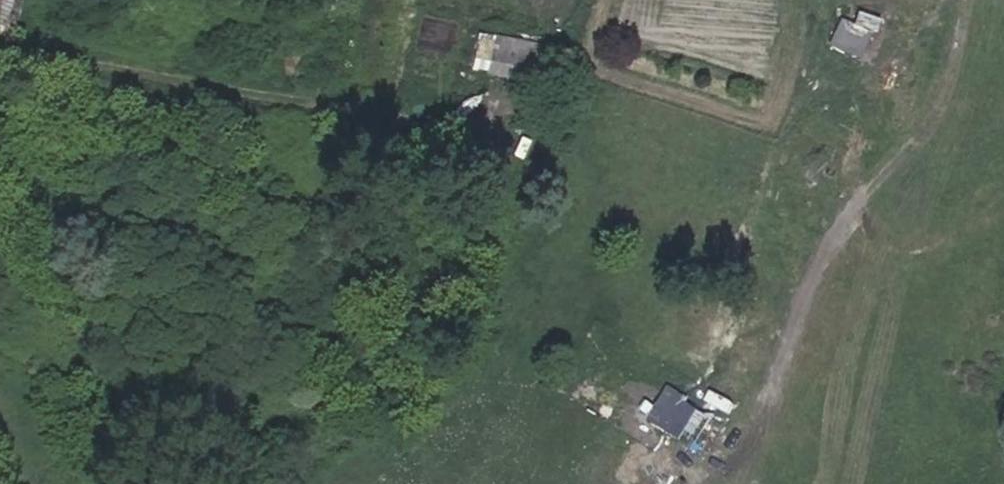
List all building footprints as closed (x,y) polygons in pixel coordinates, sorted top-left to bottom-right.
[(843,9),(831,45),(864,56),(877,20),(843,9)] [(486,72),(492,37),(477,34),(470,69),(486,72)] [(532,81),(538,46),(492,37),(486,72),(532,81)] [(654,422),(690,446),(709,416),(675,392),(654,422)]
